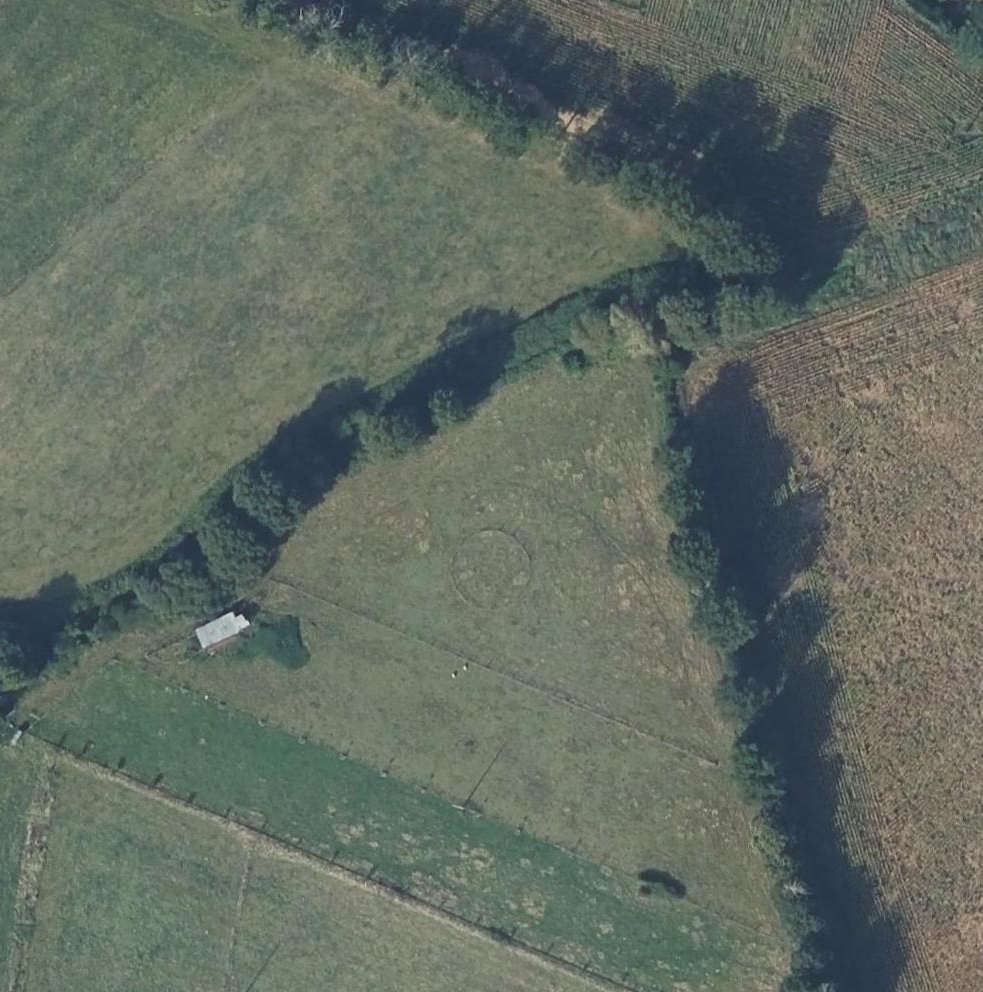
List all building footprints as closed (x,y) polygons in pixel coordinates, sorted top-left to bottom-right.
[(203,648),(249,626),(240,607),(194,630),(203,648)]
